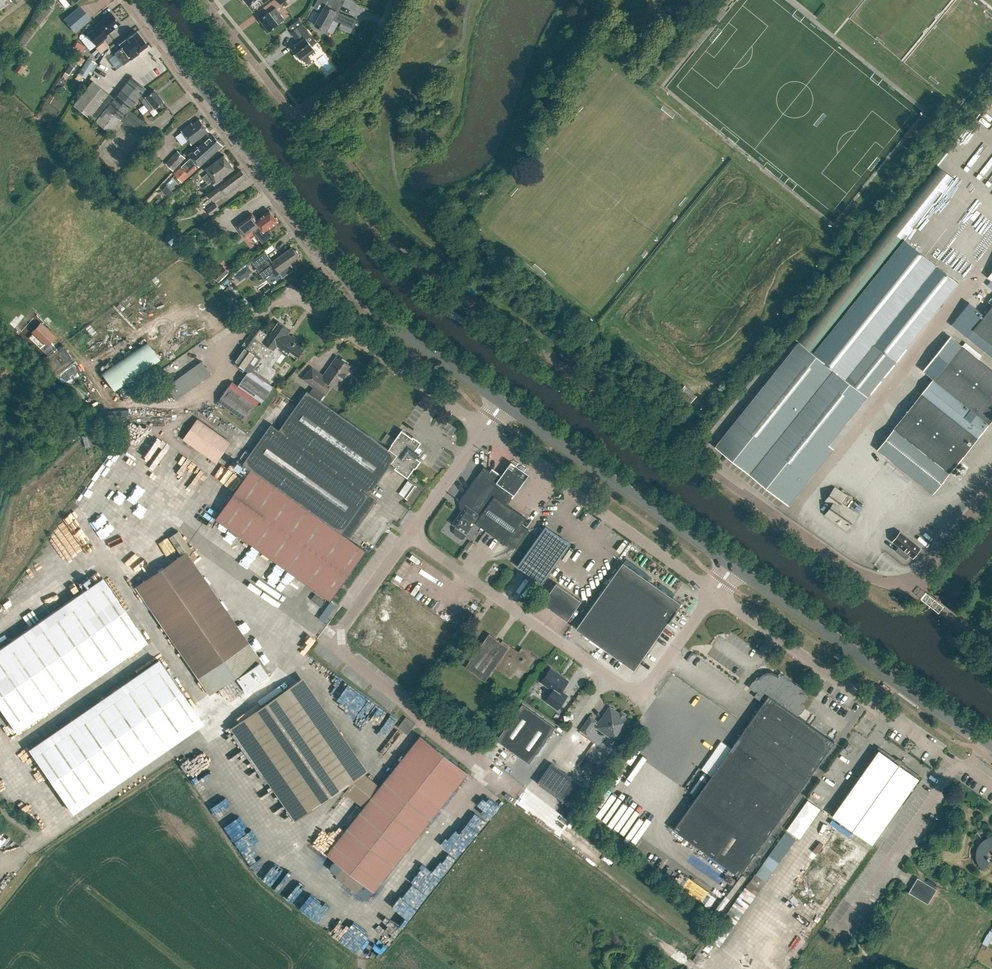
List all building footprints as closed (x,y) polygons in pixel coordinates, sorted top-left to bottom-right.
[(331,8),(334,0),(328,0),(326,5),(315,25),(327,31),(333,19),(354,28),(357,20),(338,12),(331,8)] [(284,19),(279,13),(275,7),(260,19),(265,26),(263,27),(267,33),(269,32),(279,24),(278,24),(284,19)] [(103,37),(120,23),(110,12),(96,24),(97,26),(87,35),(96,45),(104,38),(103,37)] [(314,50),(305,38),(308,36),(300,25),(291,32),(299,43),(292,48),(301,60),(314,50)] [(137,52),(146,45),(136,32),(127,39),(119,44),(122,48),(114,53),(122,65),(138,53),(137,52)] [(82,52),(86,47),(77,42),(74,47),(82,52)] [(85,78),(95,62),(87,57),(77,74),(85,78)] [(20,73),(24,67),(19,63),(15,70),(20,73)] [(154,109),(163,102),(154,90),(150,93),(144,89),(145,88),(131,77),(113,99),(92,82),(73,106),(89,119),(90,117),(93,119),(103,106),(106,108),(95,121),(104,128),(109,133),(120,119),(141,93),(145,96),(140,101),(149,112),(154,108),(154,109)] [(145,123),(128,110),(120,120),(137,133),(145,123)] [(192,144),(209,131),(200,120),(193,125),(191,123),(182,131),(192,144)] [(182,183),(197,169),(195,167),(198,165),(194,160),(208,148),(209,148),(218,140),(213,135),(205,142),(206,143),(200,148),(198,147),(194,150),(194,151),(189,155),(191,158),(181,167),(182,167),(175,174),(182,183)] [(197,169),(223,146),(218,140),(209,148),(208,148),(194,160),(198,165),(195,167),(197,169)] [(177,150),(165,163),(173,170),(185,158),(177,150)] [(225,182),(222,178),(234,169),(224,156),(207,169),(209,172),(203,177),(209,185),(215,180),(216,183),(213,185),(216,188),(225,182)] [(954,178),(937,164),(887,225),(796,339),(800,342),(813,353),(905,239),(954,178)] [(238,183),(246,177),(240,170),(216,188),(208,194),(214,202),(225,194),(226,195),(239,185),(238,183)] [(213,214),(220,209),(215,203),(208,208),(213,214)] [(256,221),(252,215),(237,226),(245,237),(260,226),(262,229),(257,232),(263,240),(271,234),(268,230),(278,222),(278,221),(278,219),(277,218),(275,217),(270,210),(256,221)] [(181,235),(194,226),(189,220),(177,228),(181,235)] [(181,239),(171,232),(165,237),(171,246),(181,239)] [(895,361),(958,282),(905,239),(813,353),(845,378),(873,343),(895,361)] [(290,263),(299,257),(298,254),(296,251),(293,248),(273,263),(266,253),(252,263),(256,269),(257,269),(264,279),(272,273),(275,277),(280,274),(283,278),(293,271),(293,268),(290,263)] [(247,263),(235,274),(241,281),(253,270),(247,263)] [(219,282),(229,272),(223,266),(212,276),(219,282)] [(455,308),(436,294),(432,300),(451,314),(455,308)] [(973,329),(967,337),(991,357),(991,306),(973,329)] [(42,321),(33,330),(48,344),(57,335),(42,321)] [(270,380),(277,371),(276,371),(277,370),(272,366),(282,353),(287,356),(290,352),(298,357),(306,346),(289,334),(291,331),(281,324),(278,322),(272,329),(270,327),(266,332),(257,326),(232,360),(248,371),(238,386),(232,382),(217,401),(245,420),(257,404),(259,400),(262,403),(274,387),(268,382),(269,381),(270,381),(270,380)] [(508,346),(489,331),(485,337),(504,352),(508,346)] [(103,372),(116,390),(162,358),(149,340),(103,372)] [(813,353),(800,342),(722,439),(789,493),(795,486),(806,473),(895,361),(873,343),(845,378),(813,353)] [(894,429),(950,472),(991,420),(991,370),(961,345),(894,429)] [(337,388),(347,374),(349,373),(351,372),(352,371),(352,369),(352,367),(337,356),(323,377),(312,369),(313,368),(312,368),(303,378),(314,386),(310,392),(321,400),(325,394),(332,384),(337,388)] [(174,401),(210,375),(200,361),(164,386),(174,401)] [(549,375),(530,361),(525,367),(544,381),(549,375)] [(304,376),(311,366),(307,362),(300,372),(304,376)] [(84,401),(87,397),(70,381),(67,384),(84,401)] [(370,494),(392,462),(397,466),(395,468),(408,477),(415,467),(416,468),(421,460),(417,457),(420,453),(416,450),(422,442),(413,436),(413,437),(402,429),(392,443),(393,444),(390,448),(321,400),(310,392),(307,390),(280,429),(271,424),(251,453),(246,450),(241,457),(246,460),(244,463),(252,469),(217,517),(331,600),(366,551),(349,538),(377,499),(370,494)] [(599,411),(580,396),(575,402),(595,417),(599,411)] [(183,439),(216,463),(231,442),(198,418),(183,439)] [(877,450),(933,494),(950,472),(894,429),(877,450)] [(655,450),(635,436),(631,442),(650,456),(655,450)] [(530,469),(512,457),(497,478),(515,490),(530,469)] [(500,481),(483,469),(478,476),(478,475),(472,483),(473,483),(459,503),(464,507),(478,517),(474,523),(507,545),(508,543),(516,548),(528,530),(521,525),(526,518),(506,505),(511,498),(516,490),(515,487),(505,479),(501,480),(500,481)] [(410,506),(422,490),(417,486),(413,483),(413,484),(408,480),(399,493),(407,499),(405,502),(410,506)] [(846,530),(857,515),(841,503),(846,496),(835,488),(826,500),(832,505),(825,514),(846,530)] [(478,517),(464,507),(453,524),(456,527),(454,530),(455,535),(461,539),(463,539),(474,523),(478,517)] [(140,524),(146,529),(153,520),(147,515),(140,524)] [(543,584),(571,544),(546,526),(518,566),(543,584)] [(181,554),(135,586),(221,710),(271,676),(191,560),(196,557),(178,530),(169,536),(181,554)] [(130,564),(138,555),(135,552),(127,561),(130,564)] [(676,610),(681,603),(623,562),(576,628),(634,669),(676,610)] [(0,646),(0,709),(16,731),(146,641),(101,576),(0,646)] [(582,601),(556,583),(542,603),(567,621),(582,601)] [(321,606),(324,601),(315,594),(312,599),(321,606)] [(527,670),(536,657),(522,647),(519,651),(503,640),(502,642),(488,633),(465,668),(485,681),(494,667),(510,677),(519,664),(527,670)] [(157,658),(28,748),(72,812),(201,722),(157,658)] [(569,681),(551,668),(541,681),(553,690),(546,700),(554,706),(558,709),(561,705),(568,696),(562,691),(569,681)] [(801,705),(807,697),(799,692),(801,689),(779,673),(778,676),(775,675),(771,674),(770,673),(766,673),(766,675),(764,676),(762,678),(760,679),(757,677),(750,687),(758,693),(755,696),(764,703),(761,707),(790,728),(799,716),(804,708),(801,705)] [(233,724),(296,815),(366,767),(304,676),(233,724)] [(340,679),(333,692),(354,703),(361,690),(340,679)] [(364,694),(354,707),(360,712),(365,704),(374,711),(373,713),(379,718),(385,709),(364,694)] [(555,726),(523,703),(497,739),(530,763),(555,726)] [(761,845),(835,742),(799,716),(790,728),(761,707),(731,749),(721,742),(701,770),(711,777),(695,798),(674,829),(739,875),(761,845)] [(629,721),(610,708),(597,726),(615,740),(629,721)] [(596,721),(590,717),(581,730),(587,734),(596,721)] [(367,720),(363,730),(370,733),(374,723),(367,720)] [(327,853),(343,866),(337,875),(358,892),(365,883),(375,891),(468,772),(421,735),(380,786),(361,772),(346,792),(365,806),(327,853)] [(872,843),(919,777),(879,749),(832,815),(872,843)] [(590,775),(596,767),(586,759),(580,767),(590,775)] [(570,805),(584,786),(551,763),(537,782),(570,805)] [(740,922),(796,837),(784,830),(728,915),(740,922)] [(989,836),(986,837),(982,839),(980,842),(977,845),(976,849),(976,854),(976,858),(978,861),(980,865),(984,868),(990,860),(989,858),(988,857),(988,854),(989,852),(990,850),(991,849),(991,836),(989,836)] [(440,852),(395,914),(408,924),(453,862),(440,852)] [(286,875),(292,879),(296,873),(280,862),(268,881),(273,884),(275,880),(280,884),(286,875)] [(918,877),(909,892),(928,903),(937,889),(918,877)] [(989,930),(982,944),(987,946),(989,944),(991,938),(991,932),(989,930)] [(677,947),(670,957),(685,967),(692,957),(677,947)] [(692,961),(701,968),(706,961),(697,955),(692,961)]
